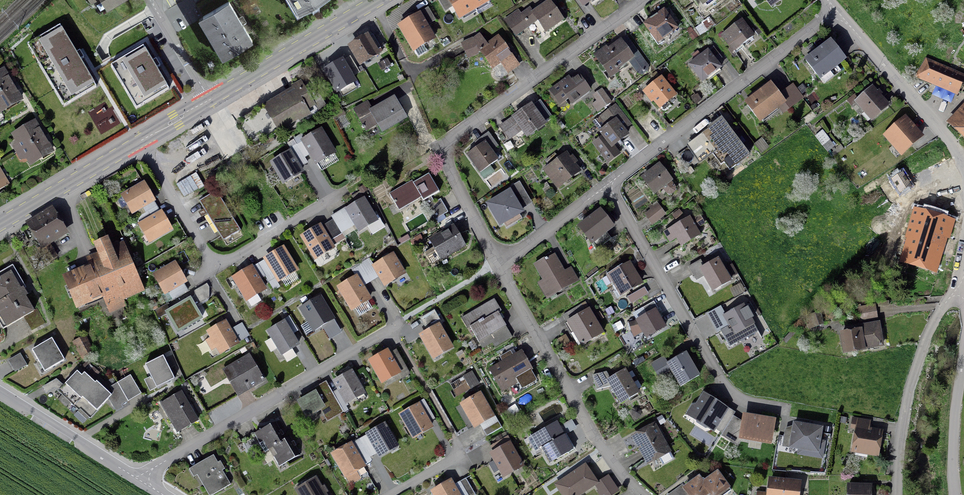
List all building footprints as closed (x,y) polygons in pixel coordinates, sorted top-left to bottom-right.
[(106,8),(120,0),(101,0),(106,8)] [(293,2),(296,0),(302,11),(321,0),(292,0),(293,2)] [(459,17),(476,7),(471,0),(449,0),(459,17)] [(218,46),(219,45),(226,56),(251,41),(228,2),(203,17),(209,28),(208,29),(218,46)] [(517,12),(504,21),(515,36),(536,20),(545,32),(561,20),(549,3),(533,14),(529,10),(521,16),(517,12)] [(650,21),(644,25),(657,44),(676,29),(663,11),(657,16),(656,15),(650,20),(650,21)] [(418,17),(401,27),(414,50),(431,40),(418,17)] [(98,85),(60,22),(34,39),(71,101),(98,85)] [(721,36),(733,52),(752,38),(740,22),(721,36)] [(477,54),(480,52),(492,68),(502,60),(510,71),(517,66),(498,39),(487,46),(479,35),(473,40),(462,46),(470,60),(477,55),(477,54)] [(367,39),(366,38),(350,48),(360,65),(376,55),(375,52),(380,49),(372,36),(367,39)] [(171,87),(143,40),(105,63),(133,110),(171,87)] [(620,41),(606,51),(608,53),(601,58),(602,60),(598,63),(610,78),(618,72),(616,70),(633,58),(620,41)] [(819,79),(844,60),(831,42),(806,62),(819,79)] [(689,66),(702,82),(720,69),(707,52),(689,66)] [(343,58),(322,70),(337,95),(357,82),(343,58)] [(927,63),(919,76),(957,93),(963,78),(927,63)] [(3,72),(0,73),(0,112),(20,100),(15,93),(11,86),(7,79),(3,72)] [(558,105),(567,99),(571,105),(589,92),(578,76),(567,84),(565,81),(558,86),(549,92),(558,105)] [(659,108),(674,96),(661,79),(644,93),(651,101),(653,100),(659,108)] [(300,83),(292,88),(295,94),(267,110),(265,108),(236,125),(250,149),(279,132),(278,130),(296,118),(297,120),(308,113),(306,110),(314,104),(319,112),(326,108),(316,91),(308,96),(306,93),(308,92),(305,88),(303,89),(300,83)] [(792,86),(779,96),(771,85),(746,104),(759,122),(783,103),(788,110),(802,99),(792,86)] [(887,106),(872,89),(857,103),(865,112),(861,115),(867,122),(871,119),(887,106)] [(594,96),(603,108),(609,104),(600,92),(594,96)] [(405,119),(393,99),(385,103),(384,102),(380,105),(381,106),(370,112),(366,104),(353,111),(362,126),(361,127),(362,129),(363,128),(365,132),(377,125),(382,133),(382,132),(404,119),(405,119)] [(946,123),(963,140),(963,104),(946,123)] [(515,113),(517,115),(500,128),(508,140),(515,135),(512,131),(519,126),(527,137),(544,125),(530,106),(521,113),(519,111),(515,113)] [(604,138),(594,146),(607,162),(617,154),(612,147),(626,136),(617,123),(624,118),(616,106),(601,118),(608,126),(600,133),(604,138)] [(920,137),(905,120),(889,134),(904,151),(920,137)] [(731,135),(720,121),(702,134),(704,137),(677,157),(686,171),(698,162),(696,159),(712,147),(713,149),(712,149),(715,152),(712,154),(720,166),(723,163),(729,171),(748,157),(732,134),(731,135)] [(38,131),(34,124),(13,136),(30,164),(51,152),(46,144),(38,131)] [(336,153),(320,129),(302,141),(317,165),(336,153)] [(474,144),(478,148),(466,156),(479,174),(497,161),(490,152),(497,147),(488,134),(474,144)] [(301,172),(289,153),(272,163),(283,183),(301,172)] [(551,179),(558,188),(578,172),(573,165),(576,162),(572,157),(569,159),(565,155),(547,169),(554,178),(551,179)] [(670,180),(659,167),(643,179),(654,193),(661,187),(667,194),(671,195),(674,192),(674,188),(669,181),(670,180)] [(9,185),(0,170),(0,190),(9,185)] [(900,194),(911,188),(902,174),(891,180),(900,194)] [(409,187),(407,184),(386,197),(390,195),(397,208),(398,208),(398,207),(413,199),(414,201),(421,197),(434,221),(448,213),(440,200),(434,203),(430,197),(438,192),(428,175),(409,187)] [(132,213),(152,201),(143,185),(122,197),(132,213)] [(500,227),(524,213),(510,189),(486,204),(500,227)] [(223,242),(240,232),(216,191),(199,202),(223,242)] [(367,223),(373,218),(363,201),(347,210),(359,231),(368,225),(367,223)] [(662,214),(658,208),(647,217),(651,223),(662,214)] [(920,211),(906,259),(933,267),(947,219),(920,211)] [(51,214),(51,213),(30,226),(41,244),(38,245),(49,262),(56,257),(46,242),(62,232),(54,219),(57,217),(54,212),(51,214)] [(612,228),(600,212),(579,228),(596,250),(608,241),(603,234),(612,228)] [(152,240),(170,230),(160,214),(146,222),(143,215),(137,219),(140,225),(140,226),(145,235),(148,233),(152,240)] [(681,246),(699,236),(689,219),(672,229),(674,233),(673,234),(681,246)] [(319,227),(302,237),(315,259),(332,248),(319,227)] [(443,259),(465,246),(454,227),(430,241),(434,249),(437,247),(444,258),(443,258),(443,259)] [(102,263),(65,279),(77,307),(102,296),(107,307),(143,292),(122,244),(110,249),(107,240),(95,245),(102,263)] [(282,249),(265,260),(278,281),(295,271),(282,249)] [(392,256),(373,267),(385,285),(403,274),(392,256)] [(547,260),(546,259),(534,266),(551,296),(577,281),(570,269),(561,274),(559,269),(561,268),(554,256),(547,260)] [(693,275),(701,271),(713,292),(730,282),(717,260),(704,268),(700,261),(688,268),(693,275)] [(622,295),(640,285),(628,264),(612,274),(615,279),(613,280),(622,295)] [(154,276),(164,294),(184,282),(174,265),(154,276)] [(2,330),(23,318),(31,331),(45,324),(36,309),(32,312),(24,297),(26,296),(23,290),(25,289),(12,267),(0,273),(0,326),(2,330)] [(246,300),(263,290),(251,268),(233,279),(246,300)] [(356,278),(338,288),(351,310),(368,299),(356,278)] [(627,298),(630,304),(647,295),(643,289),(627,298)] [(177,332),(202,317),(190,296),(164,311),(177,332)] [(314,332),(333,320),(319,297),(300,309),(314,332)] [(497,313),(500,312),(494,300),(467,315),(473,325),(469,327),(482,349),(492,343),(494,348),(511,338),(497,313)] [(642,309),(646,316),(636,321),(646,338),(664,327),(659,319),(662,318),(653,303),(642,309)] [(729,347),(758,331),(744,305),(726,315),(729,322),(731,325),(720,330),(729,347)] [(602,334),(588,310),(584,313),(580,306),(563,316),(567,323),(570,322),(580,339),(574,342),(578,348),(583,345),(602,334)] [(859,323),(877,320),(874,306),(857,309),(859,323)] [(421,336),(432,356),(439,352),(441,354),(450,348),(438,326),(441,324),(434,311),(421,319),(428,332),(421,336)] [(814,325),(814,327),(823,324),(819,314),(811,316),(813,324),(807,326),(808,328),(814,325)] [(220,353),(236,344),(224,323),(208,333),(220,353)] [(268,332),(281,355),(297,345),(283,323),(268,332)] [(881,346),(877,324),(858,327),(859,331),(841,334),(844,353),(863,350),(863,349),(881,346)] [(52,339),(32,350),(44,372),(64,361),(52,339)] [(85,339),(75,344),(83,359),(93,354),(85,339)] [(498,366),(498,367),(490,371),(500,387),(518,377),(523,386),(535,379),(521,354),(514,357),(513,354),(511,351),(501,357),(504,363),(498,366)] [(370,362),(382,382),(398,373),(401,379),(408,374),(405,368),(397,372),(386,352),(370,362)] [(680,387),(699,376),(685,353),(667,364),(663,358),(651,365),(655,373),(667,366),(680,387)] [(24,366),(18,355),(8,360),(14,371),(24,366)] [(154,388),(172,379),(161,356),(143,365),(154,388)] [(239,394),(263,380),(250,357),(226,370),(239,394)] [(608,381),(621,404),(638,394),(624,371),(621,373),(621,372),(617,374),(617,375),(609,380),(606,373),(593,376),(595,385),(608,381)] [(58,392),(74,407),(89,420),(110,396),(100,387),(96,383),(94,385),(89,381),(82,374),(80,376),(76,372),(58,392)] [(354,395),(361,391),(351,373),(334,382),(346,403),(356,398),(354,395)] [(478,385),(471,373),(463,377),(470,389),(478,385)] [(126,402),(139,394),(128,376),(115,383),(126,402)] [(340,406),(328,386),(300,402),(308,416),(323,407),(327,414),(340,406)] [(172,416),(169,418),(178,433),(197,422),(180,393),(164,402),(172,416)] [(479,395),(462,405),(474,427),(492,417),(479,395)] [(710,427),(713,429),(725,410),(717,405),(717,403),(713,401),(712,401),(704,396),(698,405),(693,407),(694,412),(692,415),(696,418),(697,422),(706,428),(710,427)] [(430,427),(418,406),(400,416),(413,437),(430,427)] [(773,422),(744,417),(741,437),(769,442),(773,422)] [(857,429),(853,451),(876,455),(880,433),(857,429),(859,421),(852,420),(851,428),(857,429)] [(721,435),(729,440),(738,427),(729,421),(721,435)] [(501,428),(497,422),(482,431),(486,437),(501,428)] [(544,447),(553,462),(574,449),(572,450),(556,422),(523,441),(531,455),(544,447)] [(289,437),(285,440),(281,434),(275,423),(254,435),(247,439),(241,442),(249,457),(262,449),(259,444),(262,442),(267,450),(264,452),(264,453),(272,448),(276,456),(273,458),(278,468),(299,455),(294,446),(289,437)] [(399,448),(385,423),(365,434),(380,458),(399,448)] [(653,426),(634,437),(648,463),(657,457),(662,466),(673,459),(667,448),(666,449),(653,426)] [(816,451),(819,430),(795,426),(791,447),(799,448),(798,450),(801,453),(805,454),(808,451),(808,450),(816,451)] [(363,467),(350,445),(333,455),(345,477),(363,467)] [(504,477),(521,466),(508,445),(491,455),(495,461),(489,465),(494,474),(500,470),(504,477)] [(230,485),(213,456),(188,470),(193,477),(199,474),(211,494),(213,494),(230,485)] [(561,483),(569,494),(579,494),(596,484),(584,467),(561,483)] [(684,488),(689,494),(725,494),(730,491),(717,473),(709,478),(702,483),(698,478),(693,482),(684,488)] [(314,479),(295,490),(298,494),(324,494),(323,494),(314,479)] [(466,494),(475,494),(465,479),(459,483),(466,494)] [(799,484),(770,480),(769,488),(768,494),(797,494),(799,484)] [(432,492),(434,494),(457,494),(450,482),(432,492)] [(870,487),(848,486),(848,494),(870,494),(870,487)]
